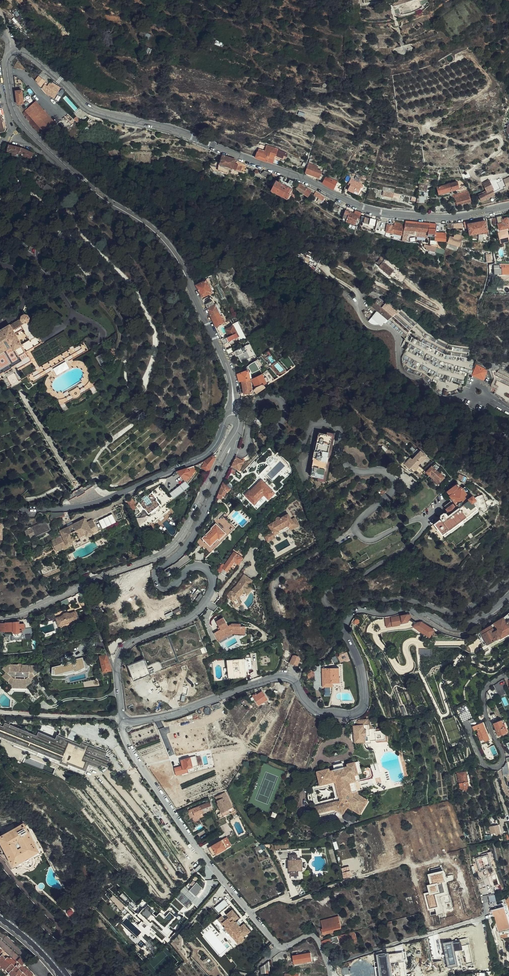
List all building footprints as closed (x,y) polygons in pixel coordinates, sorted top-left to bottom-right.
[(54,99),(61,87),(52,82),(51,83),(50,82),(47,86),(47,87),(44,85),(42,88),(46,94),(54,98),(54,99)] [(17,104),(18,105),(24,104),(23,90),(22,90),(16,91),(17,104)] [(28,108),(26,110),(34,120),(44,111),(36,101),(31,106),(29,104),(26,106),(28,108)] [(33,128),(41,136),(45,133),(34,120),(26,110),(22,114),(23,116),(27,121),(29,124),(33,128)] [(34,120),(45,133),(56,124),(44,111),(34,120)] [(27,157),(32,158),(33,153),(30,151),(20,147),(9,144),(7,149),(12,151),(12,153),(15,154),(16,152),(19,153),(27,157)] [(258,149),(255,157),(267,161),(269,153),(258,149)] [(234,163),(235,160),(235,159),(223,155),(222,156),(220,155),(217,170),(226,173),(228,169),(231,171),(231,169),(238,171),(239,168),(237,166),(237,164),(234,163)] [(308,173),(308,174),(310,175),(313,176),(317,178),(317,177),(319,178),(321,172),(316,169),(318,166),(312,164),(312,163),(309,161),(308,163),(305,172),(308,173)] [(287,178),(279,176),(279,179),(277,182),(278,181),(281,183),(281,184),(289,188),(291,185),(285,182),(287,178)] [(326,176),(323,183),(333,189),(334,187),(337,188),(338,185),(335,184),(336,181),(326,176)] [(53,193),(57,188),(53,185),(51,187),(45,182),(43,183),(39,180),(39,181),(36,178),(32,182),(36,185),(35,186),(39,189),(41,187),(48,192),(50,190),(53,193)] [(347,190),(359,196),(362,191),(360,190),(362,184),(351,179),(349,182),(351,184),(350,186),(349,185),(347,190)] [(477,194),(477,196),(491,190),(493,189),(491,185),(490,182),(488,179),(481,183),(485,190),(477,194)] [(500,181),(496,182),(499,188),(492,192),(493,194),(503,189),(503,188),(506,186),(503,179),(500,181)] [(269,189),(286,198),(288,194),(289,195),(291,190),(289,188),(281,184),(281,183),(278,181),(277,182),(274,181),(273,183),(268,180),(267,183),(271,185),(269,189)] [(467,189),(468,189),(467,185),(459,187),(457,180),(437,186),(438,193),(456,188),(456,190),(458,189),(458,192),(467,189)] [(491,190),(492,192),(499,188),(496,182),(491,185),(493,189),(491,190)] [(298,184),(295,188),(306,196),(310,190),(306,187),(305,188),(303,187),(298,184)] [(458,192),(452,194),(453,199),(455,198),(457,204),(470,200),(467,189),(458,192)] [(492,192),(491,190),(477,196),(480,201),(493,194),(492,192)] [(345,210),(341,219),(350,222),(353,213),(345,210)] [(359,212),(354,210),(353,213),(350,222),(356,224),(358,217),(357,217),(358,215),(357,215),(358,214),(359,212)] [(496,217),(499,232),(498,232),(499,238),(508,236),(507,230),(508,229),(508,222),(508,217),(502,219),(501,215),(496,217)] [(463,221),(464,226),(468,225),(470,233),(484,230),(484,233),(487,232),(485,219),(467,222),(467,220),(463,221)] [(401,227),(403,228),(404,224),(400,223),(399,227),(393,226),(390,225),(390,223),(376,220),(374,229),(400,235),(401,227)] [(422,231),(426,231),(426,234),(429,234),(432,235),(434,235),(434,233),(434,228),(427,227),(428,225),(416,224),(416,230),(422,231)] [(445,233),(434,233),(434,235),(432,235),(432,238),(434,238),(434,240),(444,241),(445,233)] [(458,246),(461,236),(453,234),(452,237),(448,236),(446,242),(453,244),(458,246)] [(444,250),(431,246),(423,244),(422,247),(424,247),(424,249),(442,254),(444,250)] [(398,270),(380,256),(375,261),(379,265),(378,266),(388,275),(390,272),(394,275),(398,270)] [(499,263),(499,269),(493,269),(493,276),(501,276),(501,268),(508,268),(508,264),(499,263)] [(196,289),(200,298),(211,292),(205,281),(195,286),(196,289)] [(205,304),(216,327),(224,323),(215,305),(214,305),(212,301),(205,304)] [(382,307),(377,303),(374,307),(373,309),(386,321),(392,316),(382,307)] [(215,305),(224,323),(226,322),(217,304),(215,305)] [(392,316),(394,314),(384,305),(382,307),(392,316)] [(28,321),(28,317),(27,315),(23,314),(23,315),(20,316),(20,319),(9,326),(8,325),(1,329),(1,330),(0,331),(0,353),(3,351),(11,346),(23,366),(30,362),(25,353),(40,343),(28,321)] [(229,337),(222,340),(224,345),(238,337),(232,326),(225,329),(229,337)] [(72,360),(74,359),(86,351),(82,344),(72,350),(66,341),(35,360),(42,373),(69,357),(72,360)] [(228,354),(231,359),(238,355),(242,362),(246,360),(248,363),(252,360),(250,358),(255,355),(249,343),(234,351),(228,354)] [(106,363),(100,354),(94,358),(100,367),(106,363)] [(253,365),(252,364),(248,367),(252,373),(255,372),(257,376),(262,373),(256,364),(253,365)] [(472,375),(482,379),(485,371),(482,368),(476,366),(472,375)] [(239,379),(240,382),(245,381),(250,380),(248,371),(238,374),(239,379)] [(239,387),(241,400),(249,395),(248,393),(252,392),(250,382),(253,381),(256,388),(263,385),(266,384),(262,374),(250,380),(245,381),(240,382),(239,382),(239,387)] [(252,392),(252,396),(259,392),(264,388),(261,389),(255,391),(253,392),(252,392)] [(266,418),(266,416),(266,415),(265,413),(263,412),(261,412),(259,412),(258,413),(257,414),(257,415),(256,416),(257,418),(258,420),(259,421),(261,421),(263,421),(265,420),(266,418)] [(323,478),(331,436),(318,433),(316,443),(314,442),(313,450),(314,450),(313,459),(314,460),(312,467),(311,467),(310,476),(323,478)] [(261,448),(265,444),(264,443),(247,464),(248,464),(251,460),(261,448)] [(258,464),(271,449),(265,444),(261,448),(251,460),(248,464),(249,466),(251,464),(252,465),(258,464)] [(409,450),(414,455),(418,451),(413,446),(409,450)] [(256,475),(259,472),(264,465),(267,461),(268,462),(270,461),(272,458),(269,455),(273,450),(271,449),(258,464),(252,465),(251,464),(249,466),(243,472),(245,474),(248,472),(249,473),(251,472),(256,475)] [(419,452),(415,456),(406,466),(409,469),(411,467),(414,469),(426,457),(420,451),(419,452)] [(199,464),(195,465),(201,470),(204,468),(209,472),(212,464),(215,457),(213,455),(205,461),(199,464)] [(232,470),(233,471),(233,470),(235,470),(236,468),(237,468),(240,469),(244,460),(241,459),(235,457),(231,466),(233,467),(232,470)] [(194,466),(177,472),(185,482),(193,474),(192,474),(197,469),(194,466)] [(444,477),(432,466),(426,472),(429,476),(431,474),(436,479),(435,480),(437,482),(438,481),(440,482),(444,477)] [(261,493),(265,497),(267,498),(273,491),(258,480),(251,489),(248,492),(247,491),(243,496),(253,503),(255,501),(257,499),(258,499),(259,499),(260,498),(260,497),(259,496),(261,493)] [(226,492),(229,489),(223,483),(221,487),(226,492)] [(440,518),(434,523),(441,534),(442,533),(448,529),(448,530),(475,509),(476,509),(471,502),(475,500),(471,495),(470,496),(469,495),(467,497),(460,487),(457,484),(447,491),(456,505),(454,507),(452,504),(451,505),(449,503),(445,506),(446,508),(445,509),(447,512),(445,513),(444,513),(442,513),(440,515),(439,517),(440,518)] [(463,486),(460,487),(467,497),(469,495),(463,486)] [(221,487),(217,497),(221,499),(223,495),(224,496),(226,492),(221,487)] [(149,514),(160,506),(157,500),(152,493),(148,495),(147,494),(142,498),(143,500),(139,502),(144,509),(145,509),(149,514)] [(261,502),(265,497),(261,493),(259,496),(260,497),(260,498),(259,499),(258,499),(257,499),(255,501),(256,502),(259,502),(261,502)] [(486,509),(482,494),(476,496),(480,510),(481,509),(481,511),(482,512),(483,512),(484,512),(485,512),(486,511),(486,509)] [(135,502),(132,497),(126,502),(127,505),(128,504),(132,511),(136,508),(135,505),(136,504),(134,502),(135,502)] [(162,509),(160,506),(149,514),(151,516),(162,509)] [(120,507),(97,519),(103,530),(125,518),(120,507)] [(477,512),(475,509),(448,530),(448,529),(442,533),(444,536),(477,512)] [(58,513),(51,513),(53,517),(51,518),(52,521),(63,518),(64,522),(71,520),(69,511),(58,513)] [(279,518),(277,520),(277,521),(277,523),(270,526),(274,532),(266,537),(270,543),(278,539),(276,536),(280,533),(281,534),(291,528),(292,530),(296,528),(300,525),(296,518),(293,520),(289,514),(281,519),(280,518),(279,518)] [(103,530),(97,519),(94,520),(93,518),(87,521),(86,518),(61,531),(62,533),(63,535),(63,537),(60,539),(59,537),(58,537),(64,549),(65,551),(70,548),(69,547),(74,544),(73,542),(87,535),(88,537),(89,537),(94,534),(93,534),(92,531),(96,529),(98,532),(103,530)] [(140,531),(150,524),(148,521),(138,528),(140,531)] [(47,522),(44,524),(44,525),(36,528),(25,533),(27,538),(30,536),(31,538),(51,530),(47,522)] [(220,540),(226,535),(218,525),(213,529),(214,530),(204,539),(205,539),(203,541),(205,543),(206,543),(207,542),(210,546),(211,546),(216,542),(216,541),(219,539),(220,540)] [(294,545),(297,543),(291,533),(277,542),(279,546),(290,539),(294,545)] [(75,548),(90,540),(89,537),(88,537),(87,535),(73,542),(74,544),(75,548)] [(228,538),(226,535),(220,540),(217,543),(219,545),(228,538)] [(57,552),(64,549),(58,537),(51,541),(57,552)] [(97,542),(100,548),(109,543),(106,537),(97,542)] [(243,554),(246,557),(248,555),(247,554),(257,543),(252,538),(240,552),(243,554)] [(91,542),(90,540),(75,548),(76,550),(91,542)] [(146,545),(150,553),(157,549),(153,541),(146,545)] [(195,561),(203,562),(204,553),(196,552),(194,560),(195,561)] [(235,562),(237,563),(242,557),(243,554),(240,552),(237,555),(236,553),(224,567),(221,565),(218,569),(220,572),(223,568),(227,571),(235,562)] [(242,557),(237,563),(239,565),(246,557),(243,554),(242,557)] [(44,578),(49,575),(48,573),(53,571),(54,572),(59,569),(54,560),(39,568),(44,578)] [(150,565),(136,569),(138,575),(152,570),(151,567),(150,565)] [(246,579),(242,584),(249,590),(254,586),(246,579)] [(249,590),(242,584),(237,589),(238,590),(232,594),(231,593),(227,597),(233,603),(235,609),(241,607),(238,599),(244,596),(245,595),(249,590)] [(80,603),(77,594),(71,597),(73,606),(80,603)] [(158,621),(162,620),(160,616),(159,614),(177,607),(175,602),(155,610),(154,609),(154,610),(158,621)] [(79,622),(76,613),(76,612),(70,614),(68,614),(66,614),(65,615),(63,616),(62,617),(56,619),(59,629),(79,622)] [(503,619),(480,632),(488,644),(488,645),(502,637),(508,633),(508,614),(503,619)] [(385,619),(387,628),(401,625),(401,624),(408,622),(410,620),(411,619),(410,615),(408,615),(385,619)] [(225,635),(227,638),(233,635),(245,635),(245,627),(241,627),(240,624),(232,624),(228,626),(223,618),(216,622),(217,624),(219,628),(220,630),(218,631),(213,633),(216,639),(225,635)] [(415,627),(417,624),(410,620),(408,622),(401,624),(401,625),(387,628),(388,632),(397,630),(408,629),(415,627)] [(0,623),(0,632),(3,632),(5,633),(12,633),(13,636),(11,636),(12,641),(15,640),(15,637),(16,637),(18,637),(20,636),(21,635),(21,632),(22,632),(22,630),(23,630),(24,629),(32,628),(31,621),(24,622),(24,624),(19,624),(19,622),(5,623),(0,623)] [(417,624),(415,627),(430,637),(434,630),(422,622),(417,623),(417,624)] [(21,635),(20,636),(22,640),(26,640),(34,638),(34,637),(35,637),(35,633),(34,633),(33,628),(32,628),(24,629),(23,630),(22,630),(22,632),(21,632),(21,635)] [(449,640),(450,636),(444,634),(439,631),(437,634),(440,636),(449,640)] [(488,644),(480,632),(477,634),(485,646),(488,644)] [(177,662),(167,635),(139,646),(144,659),(128,665),(134,680),(177,662)] [(113,640),(106,643),(107,646),(111,655),(116,653),(117,651),(118,649),(125,642),(122,636),(116,639),(115,638),(113,639),(113,640)] [(108,654),(100,656),(104,673),(113,671),(112,664),(108,654)] [(252,669),(250,654),(244,655),(245,658),(226,660),(228,678),(238,677),(238,682),(246,681),(245,676),(247,676),(247,669),(252,669)] [(290,663),(297,666),(300,659),(299,656),(296,655),(294,656),(290,663)] [(61,665),(52,668),(51,676),(57,676),(65,675),(75,673),(75,674),(86,670),(83,657),(76,659),(77,661),(74,662),(74,661),(61,664),(61,665)] [(19,665),(6,665),(2,670),(5,673),(2,677),(8,683),(7,684),(6,683),(2,689),(7,693),(12,689),(28,689),(35,699),(41,695),(35,687),(38,685),(38,680),(35,677),(39,674),(38,673),(39,672),(34,666),(22,665),(19,664),(19,665)] [(339,678),(339,668),(326,668),(327,678),(324,678),(324,685),(333,685),(333,683),(340,683),(340,678),(339,678)] [(267,700),(262,692),(257,695),(256,694),(253,696),(259,705),(267,700)] [(203,720),(164,728),(176,756),(209,749),(203,720)] [(507,733),(502,721),(494,724),(499,736),(507,733)] [(483,722),(472,726),(474,730),(477,729),(479,735),(478,736),(480,740),(483,739),(484,742),(486,741),(490,739),(483,722)] [(490,739),(486,741),(487,743),(493,740),(489,732),(485,722),(483,722),(490,739)] [(0,725),(0,737),(61,761),(60,763),(68,766),(68,764),(86,771),(88,764),(100,769),(102,766),(108,768),(112,759),(106,756),(107,752),(81,741),(80,744),(57,735),(55,739),(38,732),(36,736),(5,723),(3,727),(0,725)] [(364,724),(354,725),(355,742),(366,741),(366,736),(368,736),(367,728),(365,728),(364,724)] [(182,766),(174,768),(176,776),(194,771),(193,767),(198,766),(196,756),(181,760),(182,766)] [(355,762),(347,764),(348,766),(343,768),(335,770),(329,771),(328,766),(326,775),(317,774),(320,785),(334,781),(339,801),(315,807),(317,817),(335,812),(334,809),(343,814),(347,807),(353,811),(359,801),(353,797),(352,792),(349,783),(354,782),(356,781),(354,775),(358,774),(355,762)] [(326,775),(328,766),(316,770),(317,774),(326,775)] [(485,773),(487,770),(485,770),(485,769),(480,774),(477,770),(481,767),(480,766),(476,772),(484,777),(486,774),(485,773)] [(466,782),(468,782),(466,771),(456,773),(458,784),(459,784),(460,787),(463,787),(464,790),(466,791),(468,791),(467,788),(466,782)] [(359,801),(353,811),(360,814),(368,801),(358,794),(357,791),(352,792),(353,797),(359,801)] [(229,799),(226,793),(220,795),(224,804),(230,802),(228,799),(229,799)] [(224,804),(220,795),(216,797),(218,803),(218,804),(221,812),(227,809),(227,810),(228,810),(233,808),(230,802),(224,804)] [(210,802),(200,806),(195,808),(191,810),(191,812),(192,812),(194,812),(196,816),(213,809),(210,802)] [(228,823),(225,817),(218,821),(221,827),(228,823)] [(28,824),(25,826),(21,825),(0,836),(0,839),(15,867),(38,855),(39,854),(39,852),(39,851),(34,842),(32,840),(37,837),(34,832),(33,833),(29,826),(28,824)] [(213,856),(228,848),(223,840),(209,848),(213,856)] [(289,852),(289,851),(276,853),(281,861),(290,860),(289,862),(289,864),(289,865),(289,867),(289,868),(290,870),(291,872),(292,880),(302,879),(301,872),(301,870),(303,868),(302,861),(300,859),(300,858),(299,851),(289,852)] [(481,855),(482,858),(488,856),(491,868),(496,866),(491,852),(481,855)] [(491,868),(488,856),(482,858),(477,859),(482,875),(481,876),(484,888),(491,886),(487,874),(489,874),(487,869),(491,868)] [(208,868),(204,864),(194,875),(199,879),(203,875),(202,874),(208,868)] [(352,877),(350,868),(342,871),(345,879),(352,877)] [(444,869),(428,874),(430,884),(427,885),(429,892),(424,893),(428,910),(440,907),(437,895),(447,892),(445,883),(448,882),(444,869)] [(189,890),(196,895),(203,887),(196,881),(189,890)] [(508,913),(508,912),(507,906),(505,905),(503,905),(501,900),(493,903),(495,908),(491,909),(498,932),(501,931),(500,930),(507,928),(508,925),(506,916),(508,914),(508,913)] [(224,907),(220,902),(215,906),(219,911),(224,907)] [(160,914),(154,909),(149,914),(158,922),(157,923),(167,933),(170,930),(171,931),(177,924),(168,916),(167,917),(162,912),(160,914)] [(225,919),(222,915),(217,919),(238,944),(245,938),(244,936),(250,931),(243,923),(240,926),(239,925),(240,924),(238,921),(236,922),(235,920),(238,917),(232,909),(226,914),(228,917),(225,919)] [(334,926),(334,930),(341,928),(339,916),(321,920),(323,927),(331,926),(333,927),(334,926)] [(322,929),(323,934),(334,932),(333,930),(334,930),(334,926),(333,927),(331,926),(323,927),(323,929),(322,929)] [(322,942),(324,948),(330,945),(334,944),(336,944),(338,945),(339,944),(340,942),(342,941),(341,941),(345,940),(348,940),(347,938),(351,937),(354,936),(353,932),(330,938),(322,942)] [(21,956),(25,951),(5,934),(1,939),(21,956)] [(454,940),(442,943),(447,969),(458,966),(455,951),(463,950),(461,940),(454,942),(454,940)] [(283,952),(282,951),(279,952),(273,958),(274,961),(285,959),(285,958),(288,957),(286,951),(283,952)] [(292,955),(294,964),(313,960),(311,951),(292,955)] [(376,956),(378,967),(374,968),(375,975),(392,975),(390,963),(407,960),(406,951),(376,956)] [(21,965),(19,968),(16,965),(17,964),(10,957),(9,958),(7,956),(5,957),(2,953),(0,955),(0,965),(4,969),(6,968),(8,971),(7,972),(10,975),(14,975),(15,975),(16,975),(26,975),(30,975),(32,975),(26,968),(24,969),(21,965)] [(26,961),(21,956),(17,961),(21,965),(26,961)] [(5,975),(10,975),(7,972),(8,971),(6,968),(4,969),(0,965),(0,971),(5,975)]
